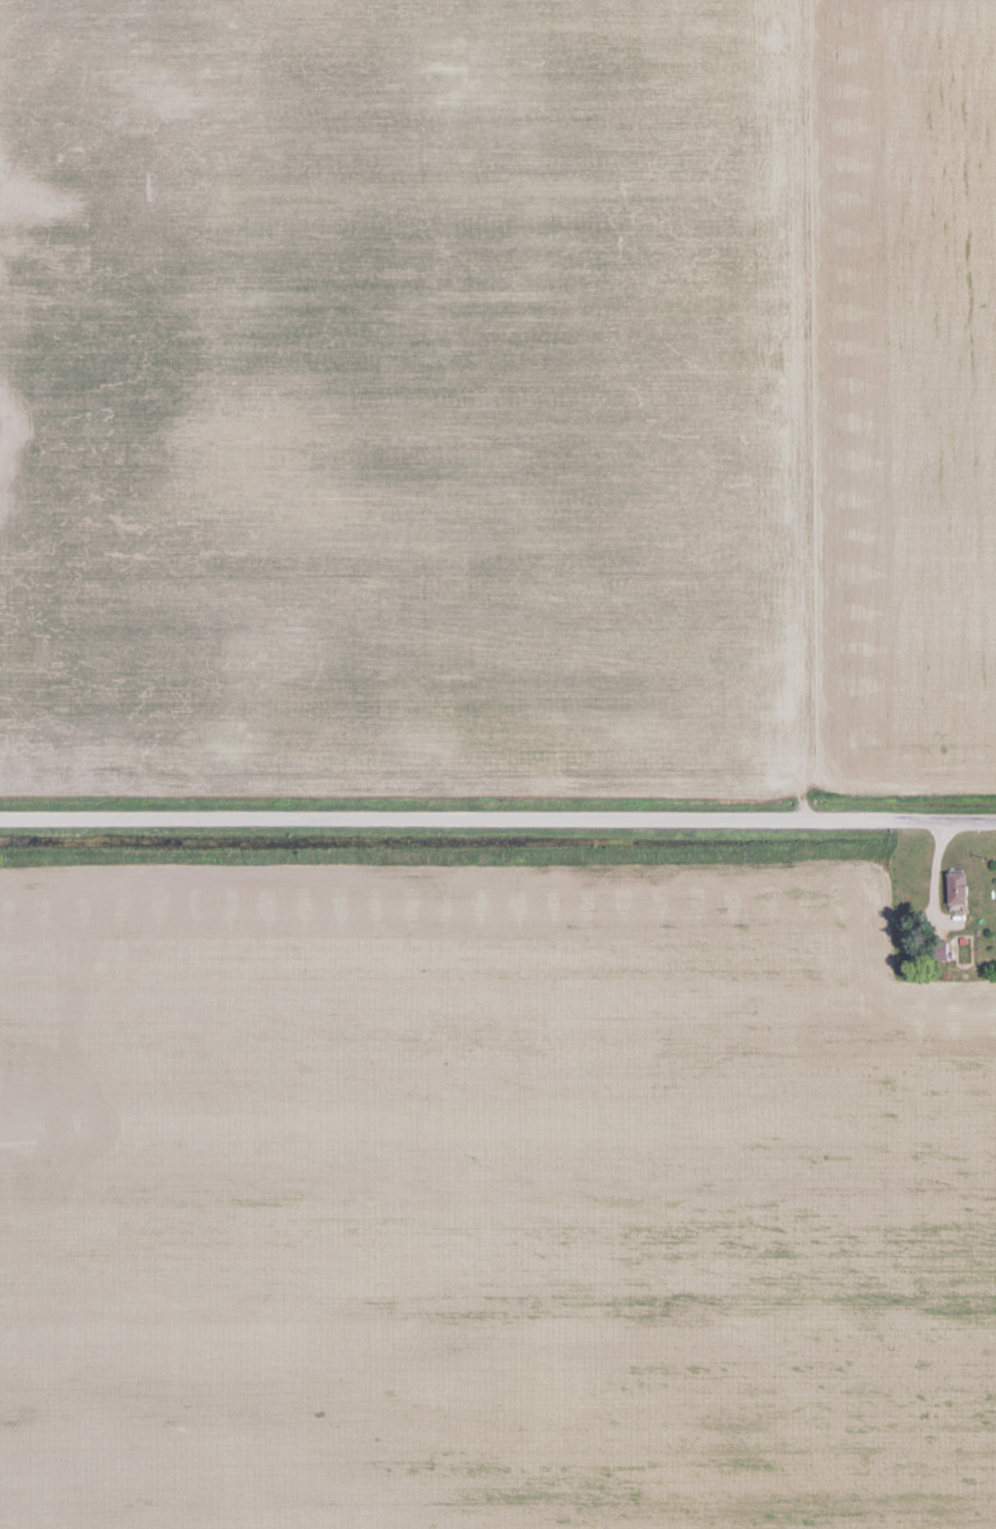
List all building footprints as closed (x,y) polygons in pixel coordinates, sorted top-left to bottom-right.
[(942,872),(942,904),(961,904),(960,872),(942,872)] [(930,943),(929,959),(943,960),(943,943),(930,943)]
